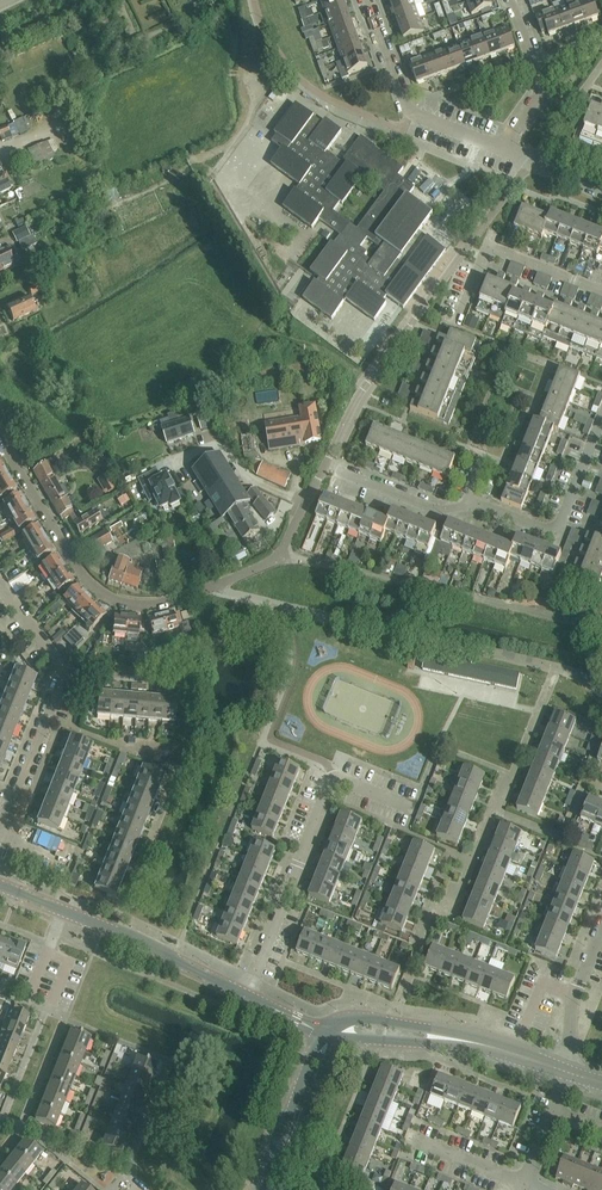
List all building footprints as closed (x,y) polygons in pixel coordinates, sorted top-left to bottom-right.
[(320,2),(325,14),(345,6),(343,0),(325,0),(320,2)] [(390,3),(395,16),(415,8),(412,0),(400,0),(390,3)] [(467,3),(472,15),(492,8),(489,0),(474,0),(467,3)] [(578,2),(586,23),(599,18),(592,0),(584,0),(578,2)] [(578,2),(566,7),(574,27),(586,23),(578,2)] [(345,6),(325,14),(329,26),(350,19),(345,6)] [(566,7),(554,11),(562,32),(574,27),(566,7)] [(415,8),(395,16),(399,28),(420,20),(415,8)] [(562,32),(554,11),(536,18),(542,34),(547,32),(549,36),(562,32)] [(350,19),(329,26),(334,38),(354,31),(350,19)] [(420,20),(399,28),(404,40),(424,33),(420,20)] [(507,28),(495,33),(502,53),(515,49),(507,28)] [(354,31),(334,38),(338,50),(359,43),(354,31)] [(495,33),(483,37),(490,58),(502,53),(495,33)] [(483,37),(471,42),(478,62),(490,58),(483,37)] [(471,42),(458,46),(466,67),(478,62),(471,42)] [(359,43),(338,50),(343,62),(363,55),(359,43)] [(458,46),(446,51),(454,71),(466,67),(458,46)] [(446,51),(434,55),(442,76),(454,71),(446,51)] [(343,62),(336,65),(342,81),(349,78),(347,75),(368,68),(363,55),(343,62)] [(434,55),(422,60),(430,80),(442,76),(434,55)] [(422,60),(409,64),(417,85),(430,80),(422,60)] [(382,303),(387,297),(404,309),(425,280),(446,253),(419,233),(431,217),(432,217),(433,216),(408,198),(415,189),(398,177),(404,169),(361,138),(342,164),(327,153),(342,133),(326,121),(323,125),(318,121),(315,124),(312,122),(314,118),(296,105),(275,134),(277,136),(273,140),(283,148),(271,163),(272,164),(272,165),(301,187),(297,193),(296,192),(284,208),(312,229),(319,220),(341,236),(334,245),(332,244),(311,273),(320,279),(316,284),(315,283),(303,299),(332,321),(344,304),(342,303),(345,300),(375,322),(387,306),(382,303)] [(601,126),(601,108),(601,111),(592,108),(580,138),(595,144),(601,126)] [(22,120),(14,124),(19,135),(28,131),(27,131),(30,130),(29,127),(26,128),(22,120)] [(0,131),(0,135),(3,142),(19,135),(14,124),(0,131)] [(0,186),(0,196),(11,191),(7,183),(0,186)] [(514,227),(528,233),(536,213),(522,207),(514,227)] [(549,218),(536,213),(528,233),(542,239),(544,234),(544,233),(550,218),(549,218)] [(566,219),(551,213),(549,218),(550,218),(544,233),(544,234),(557,239),(566,219)] [(579,224),(566,219),(557,239),(571,244),(579,224)] [(592,230),(579,224),(571,244),(584,250),(592,230)] [(26,229),(13,234),(17,243),(29,237),(26,229)] [(592,230),(584,250),(598,255),(599,250),(600,251),(600,250),(599,250),(601,243),(601,234),(592,230)] [(326,231),(322,237),(327,240),(331,235),(326,231)] [(516,244),(514,250),(520,253),(523,247),(516,244)] [(530,250),(523,247),(520,253),(528,256),(530,250)] [(13,267),(10,260),(16,257),(12,248),(0,253),(0,273),(13,267)] [(543,255),(540,261),(548,264),(550,258),(543,255)] [(557,261),(550,258),(548,264),(554,266),(557,261)] [(518,265),(511,263),(509,268),(516,271),(518,265)] [(525,268),(518,265),(516,271),(523,274),(525,268)] [(569,266),(567,271),(574,274),(577,269),(569,266)] [(516,271),(509,268),(507,274),(514,277),(516,271)] [(583,271),(577,269),(574,274),(581,277),(583,271)] [(523,274),(516,271),(514,277),(521,280),(523,274)] [(538,273),(537,276),(536,279),(543,282),(545,276),(538,273)] [(476,311),(491,317),(503,287),(503,286),(506,278),(500,276),(496,284),(488,281),(476,311)] [(552,279),(545,276),(543,282),(550,285),(552,279)] [(543,282),(536,279),(534,285),(541,288),(543,282)] [(510,289),(503,287),(491,317),(503,322),(504,322),(514,296),(519,284),(513,281),(510,289)] [(550,285),(543,282),(541,288),(548,290),(550,285)] [(29,289),(32,297),(44,292),(40,284),(29,289)] [(565,284),(564,287),(563,290),(570,293),(572,287),(565,284)] [(580,290),(572,287),(570,293),(577,296),(580,290)] [(570,293),(563,290),(560,296),(568,298),(570,293)] [(522,299),(514,296),(504,322),(503,322),(501,326),(516,332),(528,301),(531,293),(525,291),(522,299)] [(577,296),(570,293),(568,298),(575,301),(577,296)] [(592,295),(591,297),(589,301),(596,303),(599,298),(592,295)] [(535,304),(528,301),(516,332),(529,337),(541,307),(544,299),(538,296),(535,304)] [(6,308),(13,322),(36,312),(29,297),(6,308)] [(548,309),(541,307),(529,337),(542,342),(544,338),(544,339),(556,308),(558,304),(552,301),(548,309)] [(596,303),(589,301),(587,306),(594,309),(596,303)] [(564,311),(556,308),(544,339),(558,344),(570,313),(573,305),(567,303),(564,311)] [(577,316),(570,313),(558,344),(571,349),(583,319),(586,311),(580,308),(577,316)] [(590,321),(583,319),(571,349),(584,355),(597,324),(596,324),(599,316),(593,314),(590,321)] [(597,324),(584,355),(597,360),(601,349),(601,326),(597,324)] [(424,331),(421,338),(427,340),(430,333),(424,331)] [(448,341),(440,337),(437,343),(445,347),(446,346),(476,359),(482,344),(451,332),(448,341)] [(436,336),(430,333),(427,340),(433,343),(436,336)] [(427,340),(421,338),(419,345),(424,347),(427,340)] [(433,343),(427,340),(424,347),(430,350),(433,343)] [(432,357),(440,360),(471,372),(476,359),(446,346),(445,347),(442,354),(434,351),(432,357)] [(414,358),(411,365),(416,367),(419,360),(414,358)] [(425,362),(419,360),(416,367),(422,369),(425,362)] [(427,370),(435,373),(465,385),(471,372),(440,360),(437,367),(429,364),(427,370)] [(416,367),(411,365),(408,372),(414,374),(416,367)] [(422,369),(416,367),(414,374),(419,376),(422,369)] [(560,369),(555,382),(575,391),(580,378),(560,369)] [(421,383),(429,387),(430,386),(460,398),(465,385),(435,373),(432,381),(424,377),(421,383)] [(555,382),(550,396),(570,404),(575,391),(555,382)] [(403,384),(400,391),(406,394),(409,387),(403,384)] [(416,397),(424,400),(455,412),(460,398),(430,386),(429,387),(426,394),(418,391),(416,397)] [(414,389),(409,387),(406,394),(412,396),(414,389)] [(406,394),(400,391),(397,398),(403,401),(406,394)] [(412,396),(406,394),(403,401),(409,403),(412,396)] [(550,396),(544,409),(564,417),(570,404),(550,396)] [(597,399),(593,407),(599,409),(601,402),(601,401),(597,399)] [(413,404),(411,410),(449,425),(455,412),(424,400),(421,407),(413,404)] [(302,420),(266,426),(270,451),(304,445),(323,442),(317,406),(300,409),(302,420)] [(539,423),(554,430),(559,432),(564,417),(544,409),(539,423)] [(172,426),(163,429),(168,445),(195,436),(186,411),(169,417),(172,426)] [(210,427),(207,418),(198,420),(201,430),(210,427)] [(588,419),(586,426),(592,428),(594,422),(588,419)] [(534,421),(528,435),(549,443),(554,430),(539,423),(534,421)] [(366,446),(380,452),(388,432),(374,426),(366,446)] [(592,428),(586,426),(583,433),(589,436),(592,428)] [(402,437),(388,432),(380,452),(393,457),(402,437)] [(258,455),(255,434),(242,436),(246,457),(258,455)] [(549,443),(528,435),(523,448),(543,456),(549,443)] [(415,442),(402,437),(393,457),(407,462),(415,442)] [(562,440),(560,447),(565,449),(568,443),(562,440)] [(429,448),(415,442),(407,462),(420,468),(429,448)] [(565,449),(560,447),(557,454),(562,457),(565,449)] [(442,453),(429,448),(420,468),(433,473),(442,453)] [(543,456),(523,448),(518,462),(538,470),(543,456)] [(455,458),(442,453),(433,473),(447,479),(455,458)] [(250,501),(221,455),(193,472),(194,474),(198,481),(193,484),(200,495),(205,491),(222,520),(227,517),(245,504),(250,501)] [(257,461),(253,471),(258,477),(286,490),(292,477),(264,466),(264,464),(257,461)] [(538,470),(518,462),(513,475),(533,483),(538,470)] [(368,463),(365,469),(372,471),(375,466),(368,463)] [(0,465),(0,482),(9,477),(1,464),(0,465)] [(37,465),(32,468),(41,484),(52,477),(45,466),(40,469),(37,465)] [(382,469),(375,466),(372,471),(379,474),(382,469)] [(552,467),(549,473),(555,476),(557,469),(552,467)] [(156,472),(139,480),(143,490),(150,486),(157,501),(161,510),(170,505),(171,508),(180,504),(175,492),(176,492),(173,487),(173,486),(172,487),(170,483),(167,477),(161,480),(156,472)] [(555,476),(549,473),(546,481),(552,483),(555,476)] [(394,474),(392,479),(399,482),(401,476),(394,474)] [(52,477),(41,484),(48,497),(60,490),(55,483),(59,481),(56,475),(52,477)] [(533,483),(513,475),(507,488),(527,496),(533,483)] [(408,479),(401,476),(399,482),(406,485),(408,479)] [(0,482),(0,500),(17,490),(9,477),(0,482)] [(421,484),(418,490),(425,493),(428,487),(421,484)] [(435,490),(428,487),(425,493),(432,495),(435,490)] [(276,514),(255,488),(247,494),(255,504),(254,506),(266,522),(276,514)] [(527,496),(507,488),(502,502),(522,510),(527,496)] [(60,490),(48,497),(54,507),(66,501),(64,497),(66,496),(68,495),(65,489),(60,492),(60,490)] [(541,493),(538,500),(544,503),(547,496),(541,493)] [(20,495),(9,502),(3,505),(11,518),(27,508),(20,495)] [(336,503),(325,498),(323,501),(317,518),(317,519),(328,523),(336,503)] [(544,503),(538,500),(535,507),(541,510),(544,503)] [(96,512),(78,523),(66,501),(54,507),(62,521),(70,517),(75,525),(74,525),(79,535),(102,522),(96,512)] [(598,503),(593,501),(590,508),(596,510),(598,503)] [(336,503),(328,523),(339,527),(347,507),(336,503)] [(260,532),(249,514),(251,513),(245,504),(227,517),(243,541),(260,532)] [(358,512),(347,507),(339,527),(350,532),(358,512)] [(35,522),(27,508),(11,518),(16,526),(19,531),(23,529),(35,522)] [(596,510),(590,508),(587,515),(593,517),(596,510)] [(601,513),(596,510),(593,517),(599,520),(601,513)] [(369,516),(358,512),(350,532),(360,536),(369,516)] [(393,513),(389,524),(388,526),(386,533),(396,538),(404,517),(393,513)] [(369,516),(360,536),(371,540),(379,520),(369,516)] [(404,517),(396,538),(407,542),(415,522),(404,517)] [(379,520),(371,540),(381,544),(386,533),(388,526),(389,524),(379,520)] [(427,526),(415,522),(407,542),(418,546),(427,526)] [(440,535),(429,562),(435,564),(439,554),(449,558),(452,549),(459,531),(460,529),(449,524),(448,527),(444,536),(440,535)] [(4,542),(24,530),(23,529),(19,531),(16,526),(0,536),(4,542)] [(38,526),(28,532),(22,536),(30,548),(46,539),(38,526)] [(418,546),(416,552),(427,556),(436,533),(437,530),(427,526),(418,546)] [(471,533),(460,529),(459,531),(452,549),(463,553),(471,533)] [(578,532),(572,529),(569,536),(575,539),(578,532)] [(105,532),(84,543),(90,554),(111,543),(105,532)] [(584,534),(578,532),(575,539),(581,541),(584,534)] [(150,541),(158,539),(155,533),(148,535),(150,541)] [(482,537),(471,533),(463,553),(474,558),(482,537)] [(575,539),(569,536),(567,543),(572,546),(575,539)] [(588,536),(586,542),(593,545),(591,552),(601,557),(601,541),(596,539),(588,536)] [(493,542),(482,537),(474,558),(485,562),(493,542)] [(46,539),(30,548),(38,562),(54,552),(46,539)] [(518,539),(517,542),(513,550),(512,552),(513,553),(511,559),(511,560),(521,564),(529,543),(518,539)] [(581,541),(575,539),(572,546),(573,546),(578,548),(581,541)] [(504,546),(493,542),(485,562),(495,566),(504,546)] [(540,548),(529,543),(521,564),(532,568),(540,548)] [(572,546),(567,543),(564,550),(570,553),(573,546),(572,546)] [(513,550),(504,546),(495,566),(506,570),(511,559),(511,560),(511,559),(513,553),(512,552),(513,550)] [(551,552),(540,548),(532,568),(543,572),(551,552)] [(585,565),(601,572),(601,557),(591,552),(590,552),(583,549),(580,555),(588,558),(585,565)] [(570,553),(564,550),(561,556),(561,557),(568,560),(570,553)] [(561,556),(551,552),(543,572),(553,577),(556,571),(559,564),(561,559),(560,559),(561,557),(561,556)] [(57,557),(47,564),(41,568),(50,581),(66,570),(57,557)] [(356,557),(354,564),(359,566),(362,559),(356,557)] [(568,560),(561,557),(560,559),(561,559),(559,564),(565,567),(568,560)] [(127,586),(133,567),(133,565),(128,563),(128,564),(117,561),(110,581),(127,586)] [(156,571),(164,569),(163,562),(155,564),(156,571)] [(575,568),(583,572),(579,580),(601,589),(601,572),(585,565),(585,566),(577,562),(575,568)] [(565,567),(559,564),(556,571),(562,573),(565,567)] [(138,590),(145,571),(133,567),(127,586),(138,590)] [(66,570),(50,581),(58,593),(74,582),(66,570)] [(426,573),(424,580),(437,585),(441,576),(430,572),(429,574),(426,573)] [(77,587),(68,596),(64,600),(74,611),(87,597),(77,587)] [(87,597),(74,611),(83,620),(97,606),(87,597)] [(97,606),(83,620),(89,626),(86,630),(89,633),(106,616),(97,606)] [(173,613),(161,616),(165,633),(177,630),(176,625),(180,624),(178,615),(174,616),(173,613)] [(113,635),(112,645),(124,647),(125,644),(125,636),(127,617),(114,616),(113,626),(112,635),(113,635)] [(161,616),(148,619),(152,636),(165,633),(161,616)] [(125,636),(125,644),(138,645),(139,638),(141,619),(127,617),(125,636)] [(427,655),(424,671),(517,691),(520,674),(427,655)] [(15,670),(10,682),(31,690),(36,678),(15,670)] [(31,690),(10,682),(6,694),(26,702),(31,690)] [(26,702),(6,694),(1,706),(21,714),(26,702)] [(96,716),(110,717),(112,695),(98,694),(96,716)] [(125,696),(112,695),(110,717),(123,719),(125,696)] [(138,697),(125,696),(123,719),(135,720),(138,697)] [(150,698),(138,697),(135,720),(149,721),(150,698)] [(163,700),(150,698),(149,721),(161,722),(163,700)] [(163,700),(161,722),(162,722),(162,725),(173,726),(174,723),(175,723),(177,701),(163,700)] [(1,706),(0,708),(0,719),(16,726),(21,714),(1,706)] [(555,714),(550,728),(570,736),(576,722),(555,714)] [(0,719),(0,733),(12,738),(16,726),(0,719)] [(550,728),(544,741),(565,750),(570,736),(550,728)] [(0,733),(0,747),(7,750),(12,738),(0,733)] [(71,738),(66,750),(87,758),(92,746),(71,738)] [(544,741),(539,755),(560,763),(565,750),(544,741)] [(66,750),(61,762),(82,770),(87,758),(66,750)] [(539,755),(534,768),(554,777),(560,763),(539,755)] [(61,762),(57,774),(77,782),(82,770),(61,762)] [(280,762),(274,776),(295,784),(300,770),(280,762)] [(143,768),(138,780),(158,789),(163,776),(143,768)] [(464,768),(459,782),(480,791),(485,777),(464,768)] [(534,768),(528,782),(549,790),(554,777),(534,768)] [(57,774),(52,786),(72,794),(77,782),(57,774)] [(295,784),(274,776),(269,789),(289,798),(295,784)] [(158,789),(138,780),(133,792),(154,801),(158,789)] [(480,791),(459,782),(453,796),(474,804),(480,791)] [(528,782),(523,795),(543,804),(549,790),(528,782)] [(52,786),(47,798),(68,806),(72,794),(52,786)] [(289,798),(269,789),(263,803),(284,811),(289,798)] [(154,801),(133,792),(128,804),(149,813),(154,801)] [(517,809),(538,818),(543,804),(523,795),(517,809)] [(474,804),(453,796),(448,809),(469,818),(474,804)] [(47,798),(42,810),(63,818),(68,806),(47,798)] [(595,825),(601,807),(601,804),(589,799),(581,820),(595,825)] [(284,811),(263,803),(258,816),(279,825),(284,811)] [(149,813),(128,804),(123,816),(144,825),(149,813)] [(469,818),(448,809),(443,823),(463,831),(469,818)] [(37,822),(58,831),(63,818),(42,810),(37,822)] [(342,814),(336,828),(357,836),(362,822),(342,814)] [(144,825),(123,816),(118,828),(139,837),(144,825)] [(279,825),(258,816),(252,830),(273,839),(279,825)] [(463,831),(443,823),(437,837),(458,845),(463,831)] [(501,826),(496,840),(517,848),(522,834),(501,826)] [(139,837),(118,828),(114,840),(134,848),(139,837)] [(336,828),(331,842),(351,850),(357,836),(336,828)] [(583,834),(580,842),(587,845),(590,837),(583,834)] [(134,848),(114,840),(109,852),(129,861),(134,848)] [(496,840),(490,854),(511,862),(517,848),(496,840)] [(255,842),(250,856),(270,865),(276,851),(255,842)] [(331,842),(325,855),(346,863),(351,850),(331,842)] [(414,843),(409,857),(429,865),(435,851),(414,843)] [(129,861),(109,852),(104,864),(125,873),(129,861)] [(490,854),(485,867),(506,875),(511,862),(490,854)] [(325,855),(320,869),(341,877),(346,863),(325,855)] [(574,855),(568,869),(589,877),(595,864),(574,855)] [(270,865),(250,856),(244,870),(265,878),(270,865)] [(429,865),(409,857),(403,871),(424,879),(429,865)] [(125,873),(104,864),(99,876),(120,884),(125,873)] [(485,867),(480,881),(500,889),(506,875),(485,867)] [(320,869),(315,882),(335,890),(341,877),(320,869)] [(589,877),(568,869),(563,883),(584,891),(589,877)] [(265,878),(244,870),(239,883),(260,892),(265,878)] [(424,879),(403,871),(398,884),(418,892),(424,879)] [(120,884),(99,876),(94,888),(115,897),(120,884)] [(480,881),(474,894),(495,903),(500,889),(480,881)] [(330,904),(335,890),(315,882),(309,896),(330,904)] [(260,892),(239,883),(233,897),(254,905),(260,892)] [(584,891),(563,883),(557,896),(578,904),(584,891)] [(418,892),(398,884),(392,898),(413,906),(418,892)] [(474,894),(469,908),(490,916),(495,903),(474,894)] [(578,904),(557,896),(552,910),(573,918),(578,904)] [(254,905),(233,897),(228,910),(249,919),(254,905)] [(413,906),(392,898),(387,911),(408,920),(413,906)] [(463,922),(484,930),(490,916),(469,908),(463,922)] [(249,919),(228,910),(223,924),(243,932),(249,919)] [(573,918),(552,910),(547,923),(567,932),(573,918)] [(408,920),(387,911),(381,925),(402,933),(408,920)] [(567,932),(547,923),(541,937),(562,945),(567,932)] [(243,932),(223,924),(217,938),(238,946),(243,932)] [(297,953),(311,958),(319,938),(305,932),(297,953)] [(562,945),(541,937),(536,951),(556,959),(562,945)] [(332,943),(319,938),(311,958),(324,964),(332,943)] [(2,940),(0,945),(0,964),(5,966),(15,942),(10,940),(9,943),(2,940)] [(20,944),(15,942),(5,966),(17,971),(25,949),(18,947),(20,944)] [(346,948),(332,943),(324,964),(338,969),(346,948)] [(425,968),(439,973),(447,953),(433,947),(425,968)] [(359,954),(346,948),(338,969),(351,975),(359,954)] [(461,958),(447,953),(439,973),(452,979),(461,958)] [(373,959),(359,954),(351,975),(365,980),(373,959)] [(474,964),(461,958),(452,979),(466,984),(474,964)] [(386,965),(373,959),(365,980),(378,985),(386,965)] [(488,969),(474,964),(466,984),(479,990),(488,969)] [(400,970),(386,965),(378,985),(392,991),(400,970)] [(501,974),(488,969),(479,990),(493,995),(501,974)] [(515,980),(501,974),(493,995),(507,1001),(515,980)] [(9,1010),(4,1022),(24,1030),(29,1018),(9,1010)] [(4,1022),(0,1033),(0,1034),(19,1042),(24,1030),(4,1022)] [(71,1032),(65,1045),(85,1053),(91,1040),(71,1032)] [(14,1054),(19,1042),(0,1034),(0,1048),(14,1054)] [(65,1045),(60,1057),(80,1065),(85,1053),(65,1045)] [(9,1066),(14,1054),(0,1048),(0,1062),(9,1066)] [(60,1057),(55,1070),(75,1078),(80,1065),(60,1057)] [(137,1058),(132,1071),(152,1079),(157,1066),(137,1058)] [(0,1062),(0,1076),(5,1078),(9,1066),(0,1062)] [(383,1067),(378,1081),(398,1090),(404,1076),(383,1067)] [(55,1070),(50,1083),(70,1091),(75,1078),(55,1070)] [(152,1079),(132,1071),(127,1084),(147,1092),(152,1079)] [(431,1097),(445,1102),(453,1081),(439,1076),(431,1097)] [(378,1081),(372,1095),(393,1103),(398,1090),(378,1081)] [(467,1087),(453,1081),(445,1102),(459,1107),(467,1087)] [(50,1083),(45,1095),(65,1103),(70,1091),(50,1083)] [(147,1092),(127,1084),(122,1097),(142,1105),(147,1092)] [(480,1092),(467,1087),(459,1107),(472,1113),(480,1092)] [(494,1098),(480,1092),(472,1113),(486,1118),(494,1098)] [(45,1095),(40,1108),(60,1116),(65,1103),(45,1095)] [(372,1095),(367,1109),(387,1117),(393,1103),(372,1095)] [(142,1105),(122,1097),(117,1109),(136,1117),(142,1105)] [(507,1103),(494,1098),(486,1118),(499,1124),(507,1103)] [(521,1109),(507,1103),(499,1124),(513,1129),(521,1109)] [(55,1129),(60,1116),(40,1108),(35,1121),(55,1129)] [(136,1117),(117,1109),(111,1122),(131,1130),(136,1117)] [(367,1109),(361,1122),(382,1130),(387,1117),(367,1109)] [(131,1130),(111,1122),(106,1135),(126,1142),(131,1130)] [(361,1122),(356,1135),(356,1136),(377,1144),(382,1130),(361,1122)] [(126,1142),(106,1135),(101,1148),(121,1156),(126,1142)] [(356,1136),(351,1149),(371,1157),(377,1144),(356,1136)] [(25,1141),(16,1152),(33,1165),(42,1154),(25,1141)] [(351,1149),(345,1162),(345,1163),(366,1171),(371,1157),(351,1149)] [(16,1152),(8,1162),(24,1176),(33,1165),(16,1152)] [(564,1182),(563,1185),(568,1186),(577,1163),(565,1158),(557,1179),(564,1182)] [(0,1172),(0,1174),(16,1186),(24,1176),(8,1162),(0,1172)] [(360,1185),(366,1171),(345,1163),(339,1177),(360,1185)] [(577,1163),(568,1186),(573,1188),(572,1189),(573,1189),(574,1186),(581,1188),(589,1168),(577,1163)] [(581,1188),(585,1189),(594,1189),(601,1173),(589,1168),(581,1188)] [(53,1170),(47,1177),(51,1180),(56,1173),(53,1170)] [(16,1186),(0,1174),(0,1189),(13,1189),(16,1186)] [(59,1175),(53,1182),(57,1185),(62,1178),(59,1175)] [(42,1183),(46,1186),(51,1180),(47,1177),(42,1183)] [(48,1188),(51,1189),(53,1189),(57,1185),(53,1182),(48,1188)]
